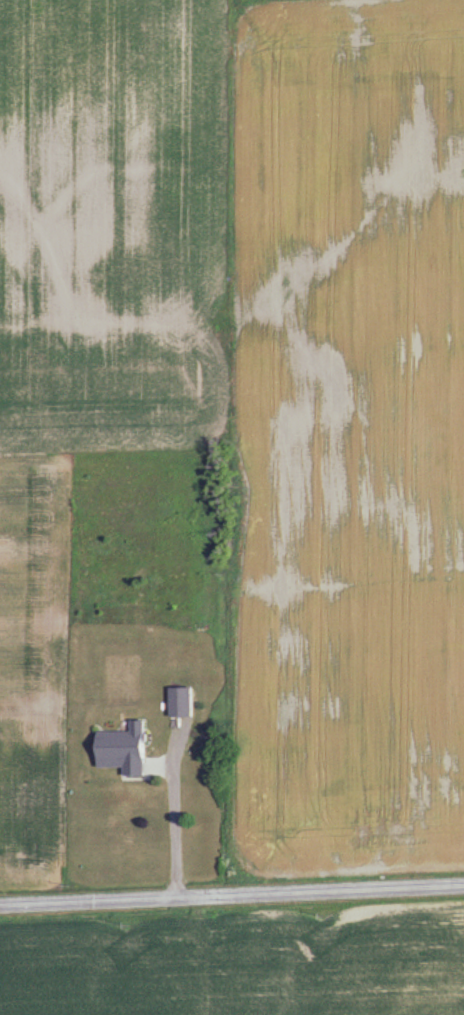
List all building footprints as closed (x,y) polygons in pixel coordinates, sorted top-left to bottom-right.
[(188,687),(164,687),(164,716),(188,716),(188,687)] [(99,767),(124,766),(124,775),(142,775),(142,719),(126,719),(126,731),(99,732),(99,767)]
